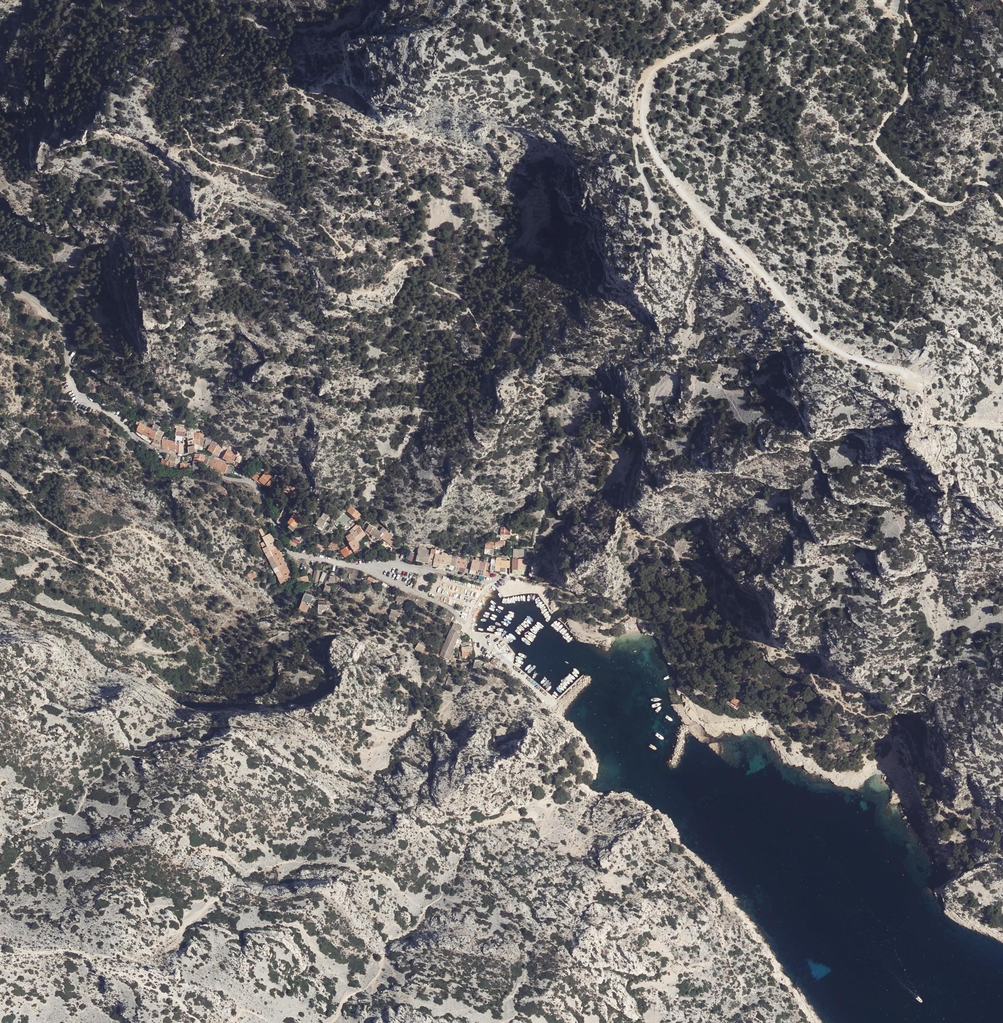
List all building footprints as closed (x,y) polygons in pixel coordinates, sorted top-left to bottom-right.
[(35,313),(35,311),(34,310),(33,309),(32,309),(31,308),(29,309),(28,309),(27,311),(27,312),(27,313),(27,315),(28,316),(29,317),(31,317),(32,317),(33,316),(34,315),(35,314),(35,313)] [(145,426),(139,423),(138,425),(135,430),(142,434),(145,426)] [(151,427),(151,429),(156,431),(155,435),(161,437),(165,427),(159,425),(153,423),(151,427)] [(148,437),(151,429),(145,426),(142,434),(148,437)] [(146,441),(148,437),(135,430),(134,432),(146,441)] [(200,440),(202,434),(200,433),(193,431),(193,440),(193,443),(200,446),(200,440)] [(161,437),(155,435),(153,440),(152,442),(158,445),(161,437)] [(212,441),(206,437),(203,447),(206,449),(212,441)] [(182,454),(182,443),(162,438),(161,449),(182,454)] [(218,443),(212,441),(206,449),(211,452),(217,445),(218,443)] [(222,448),(217,445),(211,452),(218,455),(222,448)] [(221,458),(227,448),(223,446),(222,448),(218,455),(221,458)] [(231,463),(237,453),(227,448),(221,458),(231,463)] [(192,460),(197,461),(197,463),(199,463),(219,472),(223,473),(226,466),(219,461),(211,457),(202,455),(193,454),(192,460)] [(174,464),(176,456),(174,457),(169,455),(166,461),(174,464)] [(264,485),(271,477),(265,472),(262,476),(257,471),(252,477),(261,486),(263,484),(264,485)] [(282,489),(281,490),(285,494),(293,487),(290,483),(289,484),(287,482),(283,485),(283,486),(280,488),(282,489)] [(276,496),(274,492),(267,497),(269,501),(276,496)] [(244,507),(238,498),(233,502),(239,511),(244,507)] [(277,499),(270,501),(271,508),(279,506),(277,499)] [(360,514),(348,506),(345,510),(356,518),(360,514)] [(316,524),(320,527),(329,514),(324,511),(320,518),(316,524)] [(215,512),(210,515),(215,524),(220,521),(215,512)] [(289,523),(292,524),(296,519),(297,520),(299,517),(293,513),(292,512),(287,521),(289,523)] [(344,512),(334,523),(336,525),(339,522),(342,525),(350,516),(344,512)] [(283,524),(286,518),(279,514),(276,519),(283,524)] [(354,532),(358,528),(356,527),(356,526),(349,532),(350,534),(351,534),(352,533),(354,532)] [(368,533),(378,540),(380,537),(382,534),(379,532),(371,527),(368,533)] [(364,536),(358,528),(354,532),(360,539),(364,536)] [(389,535),(384,531),(384,532),(382,534),(380,537),(382,539),(385,541),(389,535)] [(360,539),(354,532),(352,533),(351,534),(352,537),(353,537),(354,540),(356,543),(360,539)] [(261,538),(264,542),(271,538),(269,534),(261,538)] [(385,541),(390,544),(392,543),(394,538),(389,535),(385,541)] [(288,542),(298,546),(300,539),(290,536),(288,542)] [(273,543),(271,538),(264,542),(264,544),(266,546),(273,543)] [(356,543),(354,540),(348,544),(353,552),(358,549),(359,548),(356,543)] [(335,545),(330,541),(328,544),(327,546),(333,549),(335,545)] [(494,542),(487,541),(487,549),(495,551),(494,542)] [(276,547),(273,543),(266,546),(268,551),(276,547)] [(351,553),(347,546),(344,548),(340,550),(345,557),(351,553)] [(278,553),(276,547),(268,551),(270,556),(278,553)] [(423,549),(419,552),(417,558),(427,560),(427,559),(429,553),(429,550),(423,549)] [(281,558),(278,553),(270,556),(273,562),(281,558)] [(491,569),(491,570),(495,570),(495,566),(505,566),(509,567),(510,560),(507,560),(507,559),(502,559),(502,557),(496,556),(496,559),(492,558),(491,569)] [(283,563),(281,558),(273,562),(276,567),(283,563)] [(471,561),(470,568),(477,570),(476,574),(475,574),(475,577),(481,579),(481,578),(483,575),(483,573),(484,571),(484,568),(485,564),(485,562),(479,561),(472,558),(471,561)] [(513,558),(512,569),(523,569),(524,558),(513,558)] [(286,568),(283,563),(276,567),(278,572),(286,568)] [(539,574),(539,566),(531,565),(531,573),(539,574)] [(288,574),(286,568),(278,572),(281,577),(288,574)] [(255,572),(248,576),(251,581),(257,577),(255,572)] [(278,572),(275,573),(275,575),(272,577),(274,581),(277,580),(281,577),(278,572)] [(328,574),(323,572),(320,580),(324,582),(328,574)] [(291,579),(288,574),(281,577),(284,583),(291,579)] [(332,587),(326,585),(324,592),(330,594),(332,587)] [(315,597),(306,593),(299,609),(307,613),(315,597)] [(328,605),(319,605),(319,613),(327,613),(328,605)] [(399,613),(392,609),(388,617),(395,621),(399,613)] [(373,641),(370,647),(380,652),(383,647),(373,641)] [(427,650),(419,644),(415,650),(423,655),(427,650)] [(494,657),(490,662),(495,665),(498,660),(494,657)] [(455,678),(449,676),(446,684),(452,686),(455,678)] [(707,695),(709,690),(703,684),(699,688),(707,695)] [(740,702),(733,696),(729,701),(736,706),(740,702)]
